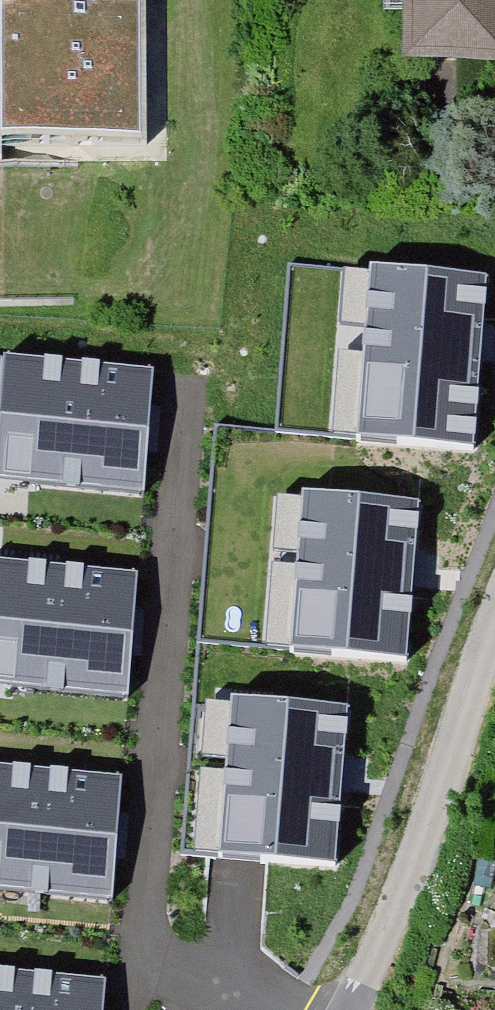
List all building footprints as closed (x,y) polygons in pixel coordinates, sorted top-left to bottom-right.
[(396,31),(412,32),(412,80),(494,82),(494,0),(397,0),(396,31)] [(108,7),(0,4),(0,140),(143,142),(145,7),(108,7)] [(489,274),(341,263),(327,436),(475,447),(489,274)] [(0,356),(0,482),(147,493),(156,367),(0,356)] [(428,494),(281,483),(267,656),(415,668),(428,494)] [(0,558),(0,684),(129,694),(138,568),(0,558)] [(364,704),(216,693),(202,866),(350,877),(364,704)] [(0,763),(0,889),(111,898),(121,772),(0,763)] [(0,966),(0,1009),(104,1009),(107,974),(0,966)]
